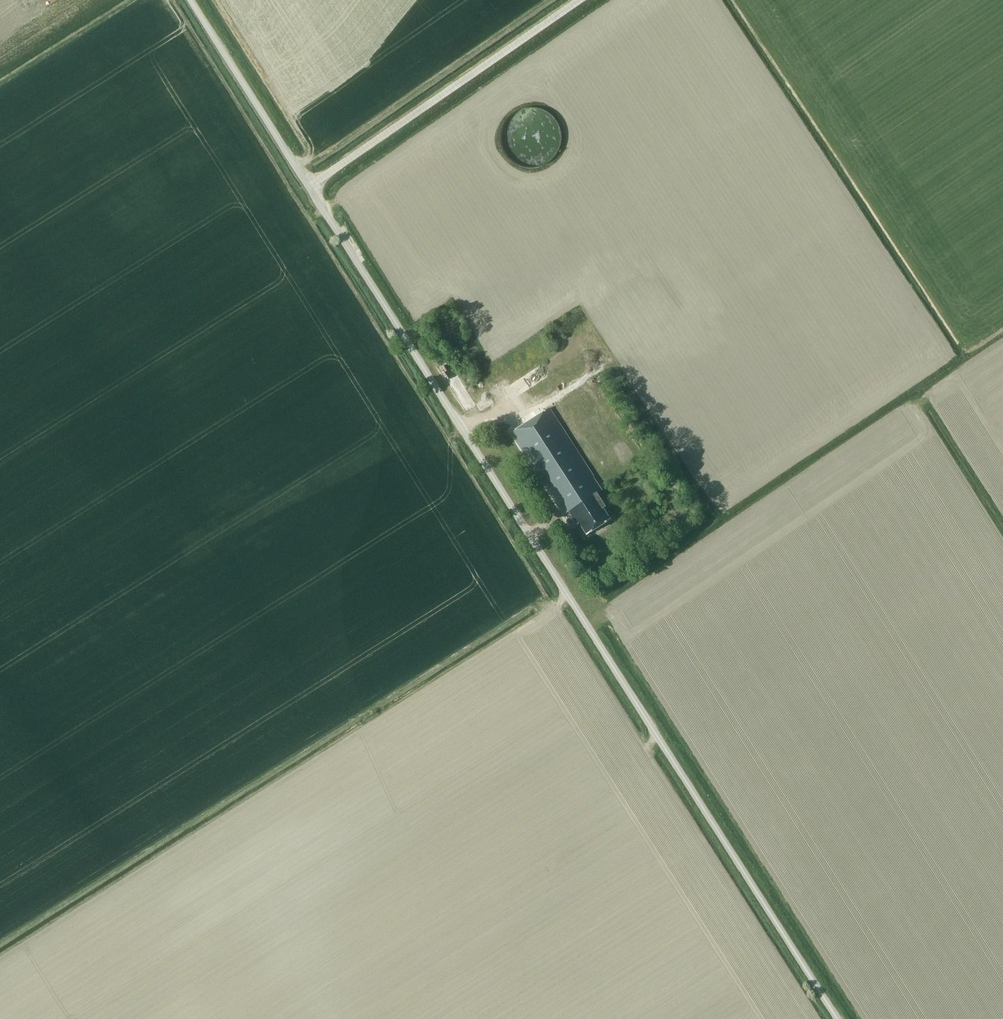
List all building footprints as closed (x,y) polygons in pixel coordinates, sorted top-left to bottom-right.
[(536,171),(563,135),(543,119),(542,120),(537,116),(532,122),(526,117),(503,146),(536,171)] [(549,408),(511,433),(564,515),(569,511),(578,524),(580,523),(587,535),(611,520),(604,508),(606,506),(597,493),(602,490),(592,476),(593,475),(577,451),(586,446),(604,475),(623,463),(577,390),(558,403),(583,441),(575,447),(568,437),(574,432),(566,419),(559,423),(549,408)] [(503,443),(499,437),(495,440),(498,446),(503,443)]
